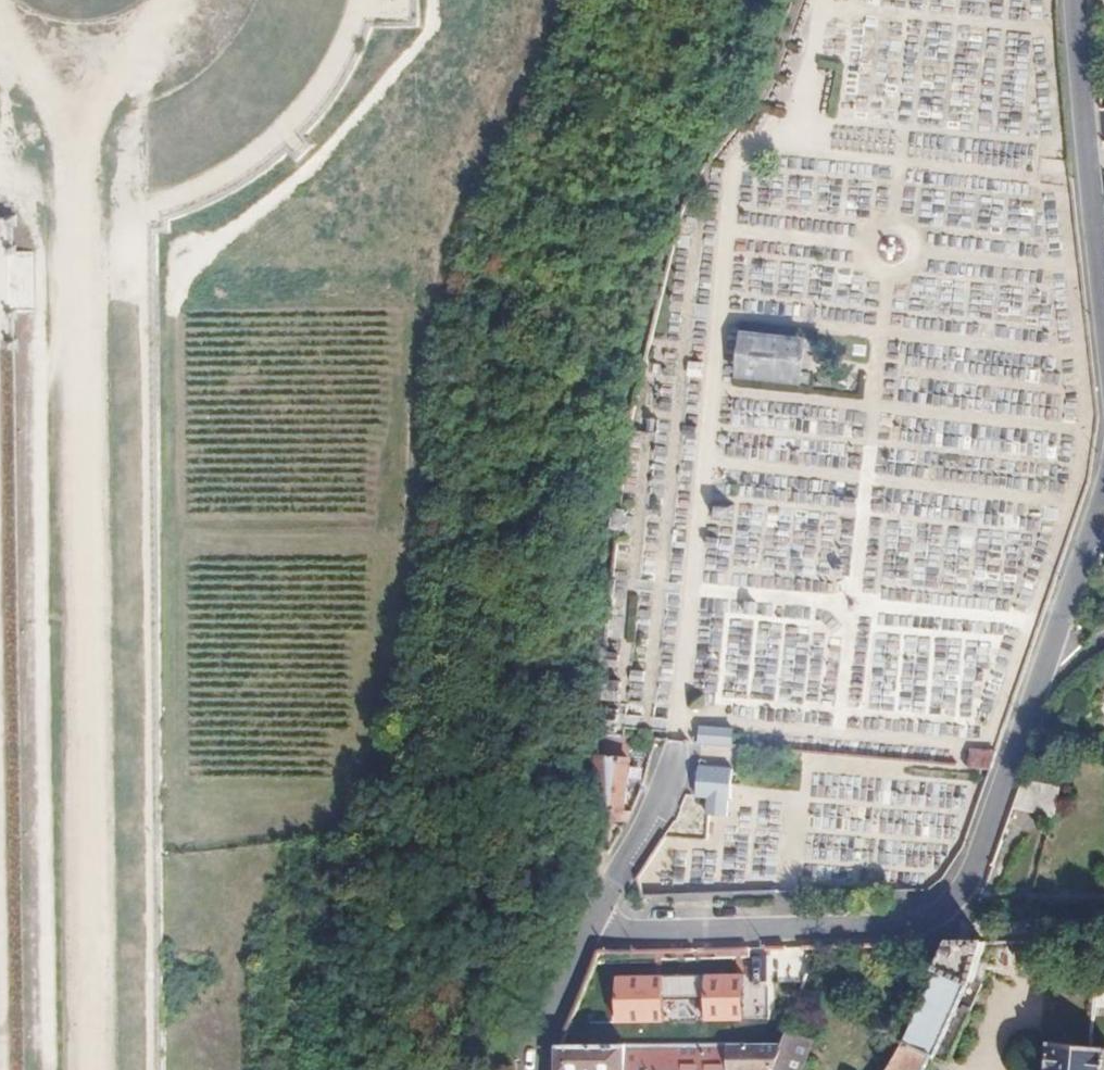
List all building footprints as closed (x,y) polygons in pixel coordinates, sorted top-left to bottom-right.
[(806,389),(811,344),(746,337),(741,381),(806,389)] [(701,743),(735,746),(737,729),(703,725),(701,743)] [(972,766),(994,767),(1000,750),(975,749),(972,766)] [(632,758),(597,754),(590,815),(625,819),(632,758)] [(712,795),(711,813),(730,814),(732,798),(733,798),(735,767),(703,764),(700,795),(712,795)] [(1025,777),(1014,808),(1056,815),(1064,784),(1025,777)] [(953,941),(919,1017),(890,1069),(925,1069),(934,1055),(938,1055),(971,980),(975,981),(988,940),(976,940),(953,941)] [(1091,1042),(1095,988),(1059,984),(1053,1039),(1051,1038),(1048,1069),(1103,1069),(1103,1043),(1091,1042)] [(701,1021),(701,1044),(761,1043),(761,1022),(701,1021)] [(791,1030),(787,1037),(774,1069),(803,1069),(815,1040),(791,1030)] [(627,1044),(627,1069),(774,1069),(787,1037),(768,1038),(761,1043),(701,1044),(627,1044)] [(561,1045),(561,1069),(627,1069),(627,1044),(561,1045)]
